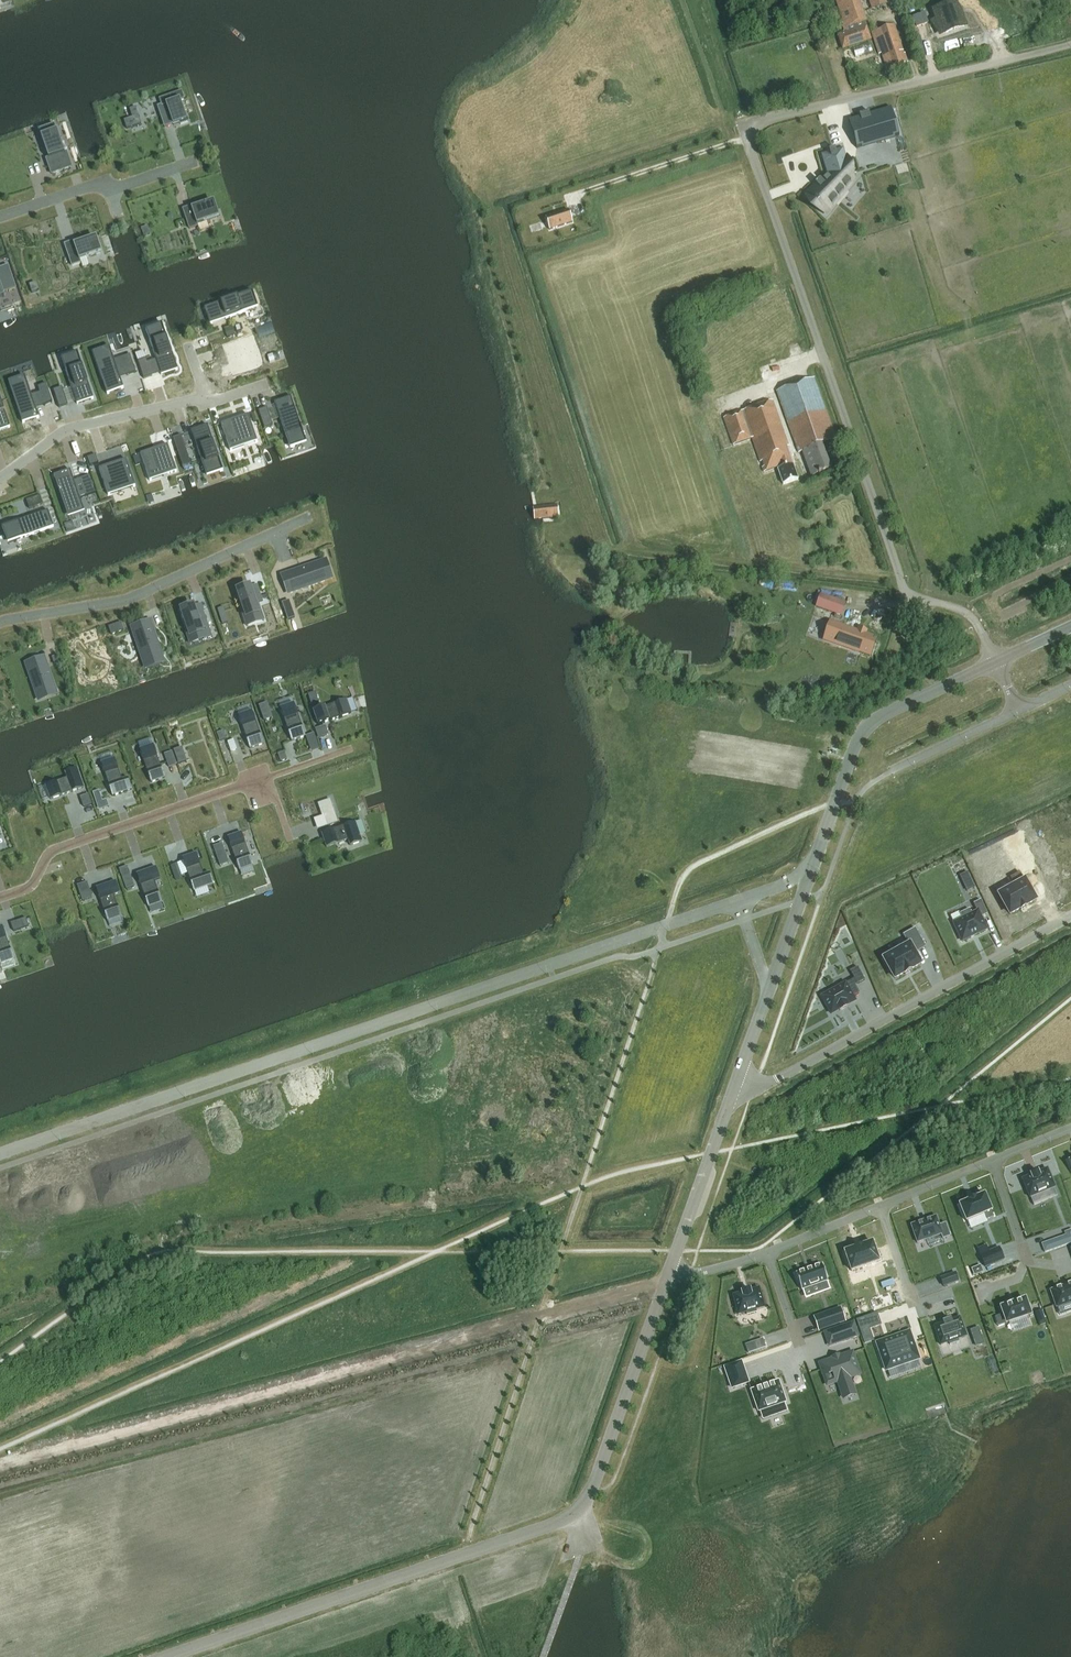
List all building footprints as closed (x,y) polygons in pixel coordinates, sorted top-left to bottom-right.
[(867,22),(859,0),(836,0),(846,29),(867,22)] [(871,9),(886,3),(885,0),(868,0),(871,9)] [(960,3),(940,10),(943,20),(941,21),(944,30),(947,29),(951,28),(952,33),(968,28),(971,26),(967,14),(964,15),(960,3)] [(843,49),(871,40),(867,25),(838,35),(843,49)] [(888,73),(905,67),(904,65),(908,63),(905,54),(904,55),(895,26),(871,34),(878,55),(881,54),(888,73)] [(809,77),(823,73),(819,61),(806,65),(809,77)] [(180,101),(181,101),(180,100),(184,99),(181,92),(160,99),(162,106),(166,105),(167,105),(174,125),(180,123),(180,124),(188,121),(186,113),(184,114),(180,101)] [(132,118),(124,121),(127,129),(135,127),(141,125),(136,108),(129,110),(132,118)] [(897,117),(856,129),(864,157),(905,145),(897,117)] [(57,132),(42,137),(50,158),(59,155),(61,162),(49,166),(52,174),(72,167),(66,152),(64,153),(57,132)] [(836,152),(835,149),(829,151),(830,154),(823,156),(828,173),(821,181),(818,179),(814,183),(816,185),(807,195),(823,211),(844,189),(841,186),(846,181),(845,177),(852,175),(847,159),(845,160),(842,150),(836,152)] [(214,202),(194,210),(193,209),(192,208),(184,210),(191,230),(199,227),(199,225),(199,224),(220,217),(214,202)] [(541,208),(521,215),(524,226),(545,220),(541,208)] [(141,229),(144,236),(151,234),(148,226),(141,229)] [(78,239),(70,242),(77,262),(77,264),(86,261),(85,258),(85,257),(105,250),(101,235),(81,242),(80,241),(79,242),(78,239)] [(4,295),(4,296),(5,296),(4,293),(17,288),(9,265),(0,268),(0,297),(4,295)] [(36,283),(29,285),(32,293),(38,291),(36,283)] [(258,307),(253,292),(205,308),(209,320),(225,315),(226,318),(258,307)] [(150,328),(146,330),(156,359),(160,357),(165,374),(178,370),(163,326),(150,330),(150,328)] [(236,356),(230,358),(235,373),(262,363),(261,361),(260,361),(256,349),(246,352),(242,340),(225,346),(229,355),(235,353),(236,356)] [(111,352),(98,357),(105,378),(103,379),(108,394),(110,393),(124,388),(119,374),(111,352)] [(268,356),(270,363),(280,360),(278,353),(268,356)] [(79,355),(62,360),(72,388),(75,387),(81,403),(94,399),(79,355)] [(130,355),(121,358),(128,375),(136,372),(130,355)] [(147,358),(139,361),(145,378),(153,375),(147,358)] [(815,379),(777,393),(798,453),(802,452),(806,462),(812,477),(831,470),(823,444),(835,440),(815,379)] [(28,381),(15,386),(22,407),(20,408),(25,423),(41,417),(28,381)] [(62,388),(54,391),(60,407),(67,404),(62,388)] [(11,427),(0,396),(0,430),(11,427)] [(284,418),(281,419),(290,447),(306,441),(291,397),(278,401),(284,418)] [(773,402),(743,412),(753,440),(759,457),(787,447),(788,447),(773,402)] [(267,407),(259,410),(265,428),(273,425),(267,407)] [(743,412),(724,419),(733,447),(753,440),(743,412)] [(236,420),(222,425),(231,451),(245,446),(242,436),(254,432),(249,415),(239,419),(241,425),(238,426),(236,420)] [(257,415),(252,416),(255,425),(260,423),(257,415)] [(208,425),(195,430),(201,447),(197,448),(207,475),(223,470),(208,425)] [(189,458),(181,436),(173,439),(181,461),(189,458)] [(155,450),(141,455),(150,481),(164,476),(161,466),(174,462),(168,445),(158,449),(160,455),(157,456),(155,450)] [(782,452),(753,461),(755,467),(757,466),(759,472),(757,473),(759,477),(771,473),(777,490),(793,485),(782,452)] [(96,455),(87,458),(90,466),(98,463),(96,455)] [(114,464),(99,469),(108,496),(136,487),(127,460),(117,463),(119,469),(116,470),(114,464)] [(70,471),(54,477),(59,492),(62,491),(69,513),(83,508),(70,471)] [(81,478),(87,496),(96,493),(90,475),(81,478)] [(30,509),(43,504),(40,495),(26,500),(30,509)] [(533,509),(534,521),(558,518),(557,505),(533,509)] [(32,516),(2,527),(3,530),(5,529),(10,543),(54,527),(49,514),(33,520),(32,516)] [(285,583),(288,593),(325,581),(318,563),(294,571),(296,579),(285,583)] [(250,587),(238,591),(247,617),(259,613),(250,587)] [(841,616),(844,610),(846,602),(821,593),(816,607),(841,616)] [(289,601),(282,604),(288,620),(295,618),(289,601)] [(207,618),(205,619),(203,619),(198,603),(186,607),(193,628),(195,633),(201,631),(204,639),(213,637),(207,618)] [(223,607),(218,609),(223,623),(228,622),(223,607)] [(150,621),(132,627),(144,661),(162,655),(150,621)] [(108,626),(111,634),(124,630),(121,622),(108,626)] [(829,622),(823,639),(837,644),(859,652),(860,651),(871,655),(875,643),(871,642),(873,638),(843,627),(829,622)] [(44,657),(26,663),(37,693),(55,687),(44,657)] [(315,692),(308,694),(309,697),(310,696),(312,703),(314,702),(314,703),(319,702),(315,692)] [(347,700),(313,711),(317,724),(352,713),(347,700)] [(267,703),(259,706),(264,720),(272,717),(267,703)] [(280,707),(279,708),(291,741),(305,736),(293,703),(291,703),(280,707)] [(264,744),(252,710),(238,715),(250,748),(264,744)] [(326,726),(315,730),(318,738),(328,735),(326,726)] [(223,731),(217,733),(220,740),(226,738),(223,731)] [(140,749),(151,783),(165,778),(154,745),(140,749)] [(285,752),(278,755),(280,762),(287,759),(285,752)] [(176,756),(179,764),(187,761),(184,753),(176,756)] [(113,796),(132,789),(128,777),(122,779),(115,758),(114,758),(102,762),(101,763),(113,796)] [(50,797),(50,798),(50,799),(84,787),(77,768),(65,772),(67,778),(46,785),(46,786),(50,797)] [(97,791),(91,793),(94,804),(101,801),(97,791)] [(88,794),(81,797),(84,807),(92,804),(88,794)] [(112,804),(104,805),(106,814),(114,813),(112,804)] [(335,805),(325,808),(331,825),(341,821),(335,805)] [(322,833),(327,847),(348,840),(350,845),(360,842),(362,841),(361,838),(360,835),(356,823),(355,822),(340,827),(335,829),(322,833)] [(253,865),(242,832),(228,837),(240,870),(253,866),(253,865)] [(222,843),(214,846),(218,859),(227,856),(222,843)] [(1070,882),(1070,852),(1050,864),(1063,887),(1070,882)] [(196,853),(182,858),(194,891),(212,884),(208,873),(203,874),(196,853)] [(156,867),(136,874),(148,907),(162,902),(154,881),(160,879),(156,867)] [(967,872),(960,876),(963,884),(971,880),(967,872)] [(1015,887),(1000,895),(1010,914),(1020,909),(1021,910),(1026,907),(1025,906),(1036,900),(1020,872),(1010,878),(1015,887)] [(131,876),(123,879),(126,889),(134,887),(131,876)] [(116,882),(96,888),(108,922),(122,917),(114,895),(120,893),(116,882)] [(90,890),(80,894),(83,901),(93,898),(90,890)] [(982,919),(988,916),(982,903),(975,907),(978,914),(973,917),(970,912),(961,916),(964,921),(954,926),(962,942),(987,930),(982,919)] [(11,923),(14,931),(29,926),(26,918),(11,923)] [(0,964),(14,959),(3,926),(0,927),(0,962),(0,964)] [(910,946),(885,959),(896,979),(920,965),(914,954),(926,948),(916,928),(904,935),(910,946)] [(20,964),(18,958),(2,964),(4,970),(20,964)] [(865,980),(862,974),(854,978),(857,984),(865,980)] [(853,997),(845,983),(822,996),(831,1014),(839,1009),(840,1011),(848,1006),(847,1005),(855,1001),(853,997)] [(1055,1188),(1048,1169),(1039,1173),(1039,1172),(1031,1175),(1031,1176),(1023,1179),(1030,1198),(1055,1188)] [(968,1202),(960,1205),(966,1221),(984,1214),(987,1220),(994,1217),(991,1209),(985,1195),(976,1198),(976,1197),(967,1201),(968,1202)] [(937,1217),(912,1226),(918,1243),(942,1235),(943,1239),(950,1237),(946,1224),(940,1227),(937,1217)] [(1052,1240),(1055,1249),(1070,1243),(1070,1230),(1065,1232),(1066,1236),(1052,1240)] [(873,1242),(845,1251),(851,1271),(879,1261),(873,1242)] [(1000,1247),(980,1255),(985,1267),(1004,1260),(1000,1247)] [(830,1290),(827,1281),(822,1264),(795,1274),(801,1291),(820,1284),(823,1292),(830,1290)] [(981,1266),(972,1269),(974,1275),(983,1272),(981,1266)] [(959,1281),(956,1272),(940,1278),(943,1287),(959,1281)] [(1050,1290),(1056,1307),(1070,1302),(1070,1283),(1050,1290)] [(733,1295),(738,1314),(747,1312),(747,1315),(757,1312),(756,1309),(764,1307),(759,1288),(750,1290),(750,1289),(742,1292),(742,1293),(733,1295)] [(1004,1314),(995,1316),(999,1326),(1033,1314),(1030,1305),(1027,1305),(1025,1299),(1001,1307),(1004,1314)] [(840,1307),(813,1317),(818,1331),(845,1322),(840,1307)] [(891,1308),(867,1316),(871,1327),(895,1319),(891,1308)] [(1039,1322),(1045,1320),(1042,1310),(1036,1312),(1039,1322)] [(865,1317),(856,1320),(860,1332),(862,1338),(872,1335),(871,1334),(870,1329),(865,1317)] [(943,1322),(943,1323),(934,1326),(941,1345),(949,1342),(950,1345),(960,1342),(959,1339),(967,1336),(960,1317),(951,1320),(951,1319),(943,1322)] [(855,1322),(839,1327),(845,1343),(860,1337),(855,1322)] [(978,1327),(971,1330),(974,1339),(981,1336),(978,1327)] [(910,1331),(877,1343),(886,1371),(920,1359),(910,1331)] [(762,1339),(754,1342),(757,1350),(765,1347),(762,1339)] [(852,1353),(820,1364),(827,1386),(838,1382),(842,1392),(853,1388),(850,1378),(860,1375),(852,1353)] [(741,1362),(724,1367),(732,1388),(748,1382),(741,1362)] [(782,1380),(755,1389),(762,1410),(764,1409),(768,1419),(789,1411),(786,1402),(789,1401),(782,1380)]
